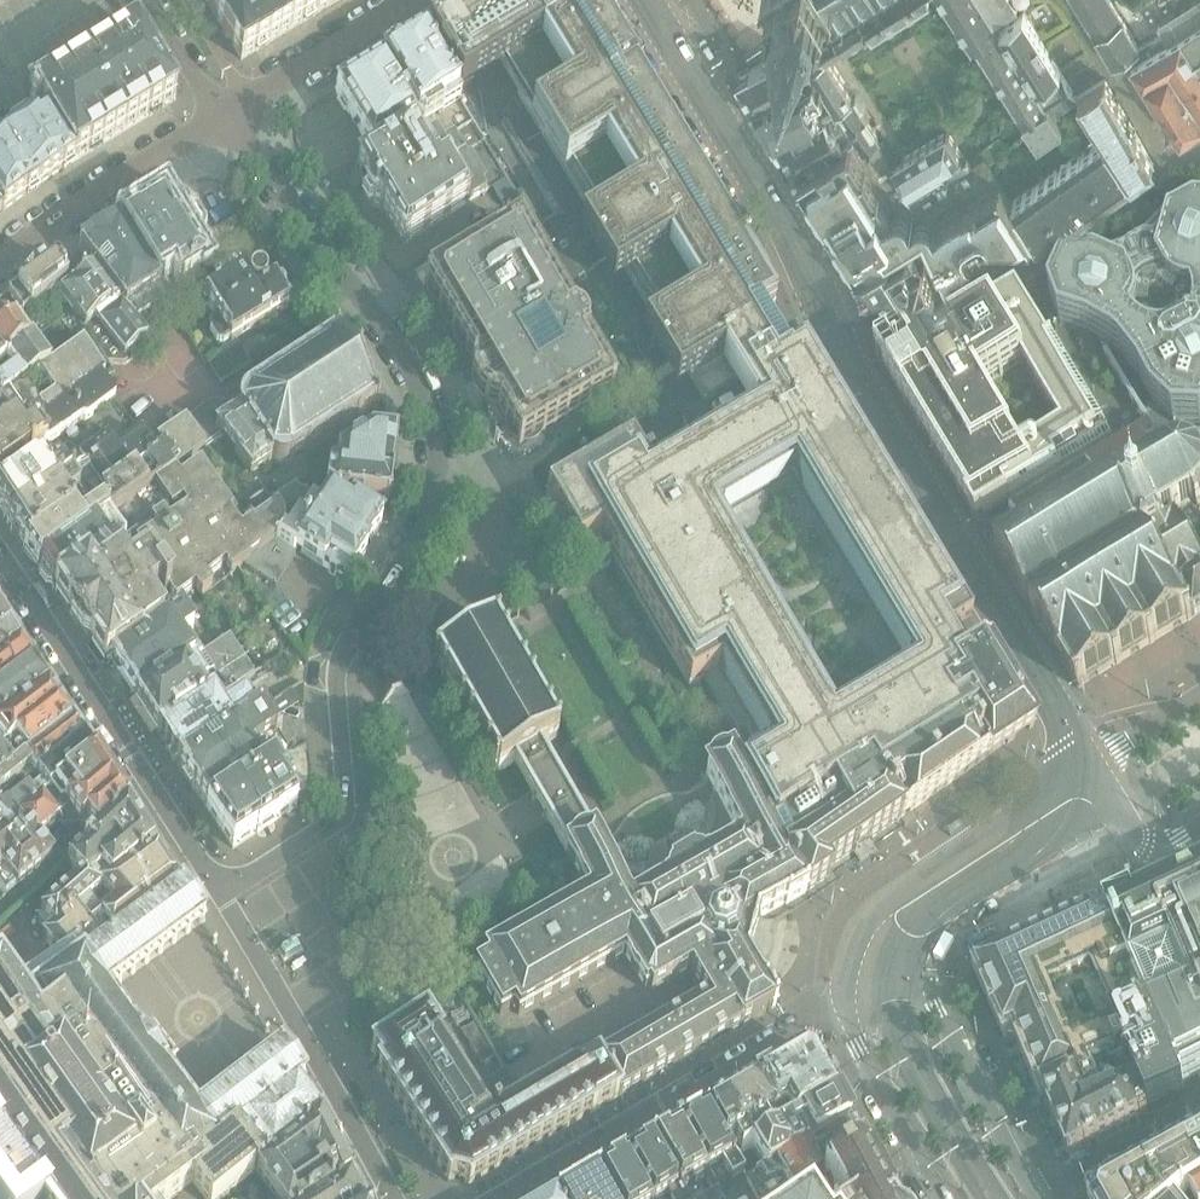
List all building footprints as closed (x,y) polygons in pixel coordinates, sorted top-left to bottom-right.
[(241,59),(291,28),(274,0),(205,0),(241,59)] [(291,28),(331,4),(329,0),(274,0),(291,28)] [(424,38),(454,90),(458,88),(460,91),(475,82),(501,66),(517,93),(541,132),(567,175),(594,219),(579,228),(613,284),(628,274),(657,323),(643,332),(676,388),(691,379),(705,401),(736,382),(782,354),(780,352),(757,313),(775,303),(731,230),(724,217),(723,217),(709,195),(710,195),(702,182),(677,141),(669,128),(662,118),(655,106),(656,106),(648,93),(636,74),(625,55),(618,43),(617,44),(609,30),(591,0),(486,0),(468,11),(440,29),(424,38)] [(814,11),(819,21),(820,23),(822,22),(824,25),(828,31),(832,29),(857,13),(879,0),(807,0),(814,11)] [(928,0),(927,0),(879,0),(857,13),(872,36),(901,18),(902,20),(903,20),(908,17),(908,16),(906,14),(928,0)] [(978,0),(943,0),(953,15),(978,0)] [(991,13),(982,0),(978,0),(953,15),(963,31),(991,13)] [(991,13),(994,17),(1022,0),(982,0),(991,13)] [(1118,75),(1127,69),(1132,78),(1138,74),(1155,102),(1170,126),(1182,141),(1199,129),(1199,0),(1196,0),(1158,24),(1158,25),(1157,26),(1162,34),(1152,41),(1152,39),(1139,47),(1110,0),(1072,0),(1118,75)] [(872,36),(857,13),(832,29),(838,37),(822,47),(828,56),(843,45),(844,48),(867,33),(870,38),(872,36)] [(973,47),(977,44),(1001,29),(994,17),(991,13),(963,31),(973,47)] [(1076,98),(1051,57),(1023,14),(1001,29),(1027,70),(1048,104),(1054,112),(1076,98)] [(175,99),(135,33),(127,21),(27,82),(33,93),(31,94),(32,97),(29,99),(34,108),(38,106),(48,121),(50,119),(75,161),(145,118),(175,99)] [(829,59),(828,56),(822,47),(838,37),(832,29),(828,31),(805,47),(780,62),(775,54),(762,61),(750,68),(739,74),(755,101),(756,103),(758,106),(793,87),(812,74),(831,61),(829,59)] [(1027,70),(1001,29),(977,44),(982,52),(1004,86),(1027,70)] [(424,38),(383,63),(383,64),(418,121),(458,97),(454,90),(424,38)] [(853,97),(831,61),(812,74),(820,87),(826,96),(836,90),(843,102),(853,97)] [(383,64),(335,93),(370,150),(367,152),(370,158),(414,132),(410,126),(418,121),(383,64)] [(1048,104),(1027,70),(1004,86),(1025,120),(1039,141),(1061,127),(1063,125),(1054,112),(1048,104)] [(829,101),(826,96),(820,87),(812,74),(793,87),(758,106),(759,107),(760,106),(772,127),(776,134),(829,101)] [(1154,164),(1129,121),(1105,79),(1089,90),(1077,97),(1086,110),(1102,135),(1132,179),(1154,164)] [(880,140),(867,118),(853,97),(843,102),(836,90),(826,96),(829,101),(851,138),(861,152),(879,141),(880,140)] [(851,138),(829,101),(776,134),(798,171),(851,138)] [(75,161),(50,119),(48,121),(37,128),(31,119),(16,129),(0,140),(0,214),(39,185),(63,169),(75,161)] [(971,163),(969,159),(967,156),(963,158),(947,131),(893,164),(912,197),(971,163)] [(370,158),(357,166),(359,168),(367,182),(368,184),(367,185),(367,186),(365,192),(364,193),(372,206),(373,206),(379,207),(380,208),(380,207),(381,208),(382,207),(385,212),(397,233),(403,243),(467,202),(485,191),(481,184),(484,183),(469,158),(466,160),(452,137),(436,146),(434,142),(423,148),(414,132),(370,158)] [(1132,179),(1102,135),(1079,151),(1109,196),(1132,179)] [(988,162),(1008,147),(1000,137),(969,159),(971,163),(982,156),(984,155),(988,162)] [(1034,234),(1011,201),(992,172),(982,156),(971,163),(912,197),(893,164),(879,141),(861,152),(851,138),(798,171),(856,265),(910,231),(925,221),(951,279),(950,279),(952,281),(953,282),(954,282),(954,281),(955,281),(954,280),(955,280),(954,279),(974,268),(974,269),(975,268),(975,269),(976,269),(976,268),(977,268),(977,267),(977,266),(996,255),(997,256),(997,255),(998,256),(999,256),(1000,255),(999,254),(1000,254),(1008,249),(1009,250),(1010,249),(1010,250),(1010,249),(1011,249),(1011,248),(1011,247),(1014,246),(1017,247),(1026,241),(1027,238),(1030,236),(1031,237),(1031,236),(1032,237),(1033,237),(1033,236),(1034,236),(1033,235),(1034,235),(1033,234),(1034,234)] [(1109,196),(1079,151),(1058,167),(1087,212),(1109,196)] [(1087,212),(1058,167),(1035,184),(1065,228),(1087,212)] [(1065,228),(1035,184),(1011,201),(1034,234),(1041,246),(1065,228)] [(214,284),(192,244),(196,242),(199,231),(192,220),(180,218),(177,219),(165,197),(138,214),(138,213),(119,224),(165,299),(172,310),(214,284)] [(1195,206),(1169,220),(1149,241),(1124,256),(1096,265),(1068,268),(1062,271),(1050,298),(1054,309),(1059,323),(1088,332),(1113,346),(1121,353),(1140,376),(1153,401),(1174,421),(1199,422),(1199,207),(1195,206)] [(165,299),(119,224),(79,248),(79,249),(95,270),(132,319),(165,299)] [(585,342),(584,336),(582,331),(578,327),(573,324),(518,230),(424,286),(465,357),(466,357),(472,368),(471,375),(471,383),(473,391),(477,398),(483,403),(489,408),(497,410),(503,421),(503,422),(518,448),(613,393),(585,344),(585,342)] [(935,286),(926,267),(923,260),(914,266),(904,251),(916,244),(910,231),(856,265),(887,315),(937,290),(935,286)] [(30,312),(56,292),(59,296),(70,288),(53,264),(15,292),(0,302),(0,333),(15,322),(30,312)] [(132,319),(95,270),(70,288),(59,296),(90,337),(89,338),(107,364),(123,365),(128,362),(125,358),(148,338),(132,319)] [(223,346),(289,306),(273,281),(265,286),(264,282),(260,279),(256,278),(252,279),(248,282),(240,272),(237,275),(234,271),(214,284),(172,310),(178,321),(205,304),(215,319),(209,324),(207,329),(217,345),(223,346)] [(973,515),(977,521),(984,517),(984,518),(1113,440),(1058,349),(1054,343),(1052,341),(1049,344),(1017,291),(993,306),(989,308),(990,308),(971,320),(970,319),(967,321),(968,322),(948,334),(948,333),(947,333),(940,321),(941,321),(939,318),(936,320),(936,321),(917,332),(917,331),(899,342),(904,351),(905,351),(914,366),(894,378),(893,376),(890,378),(892,381),(893,381),(904,400),(903,400),(905,404),(906,403),(918,422),(917,423),(919,426),(920,425),(931,444),(930,445),(932,448),(933,448),(945,467),(944,467),(946,470),(958,489),(957,490),(959,493),(960,492),(972,511),(971,512),(973,515)] [(29,342),(15,322),(0,333),(0,363),(29,342)] [(378,406),(377,404),(375,404),(362,384),(366,382),(359,370),(352,358),(348,360),(336,339),(337,339),(337,337),(336,336),(335,336),(243,395),(240,398),(238,401),(237,405),(236,408),(237,411),(235,413),(233,409),(229,407),(224,404),(217,403),(210,404),(204,407),(159,439),(180,469),(203,452),(204,452),(221,439),(249,476),(270,461),(273,464),(276,465),(281,465),(285,464),(289,462),(378,406)] [(23,384),(25,386),(40,376),(38,374),(50,366),(31,340),(29,342),(0,363),(0,399),(23,384)] [(951,633),(970,622),(798,341),(780,352),(782,354),(736,382),(755,413),(648,476),(630,446),(575,478),(546,495),(577,548),(601,535),(606,544),(689,686),(717,670),(763,747),(731,766),(785,858),(805,891),(829,875),(825,868),(852,850),(852,851),(871,838),(871,837),(900,818),(901,817),(988,757),(993,753),(992,752),(1006,742),(1007,744),(1014,739),(1033,726),(986,648),(967,659),(951,633)] [(115,400),(100,380),(104,377),(82,343),(50,366),(38,374),(40,376),(54,396),(39,406),(25,386),(23,384),(0,399),(0,478),(81,422),(85,422),(115,400)] [(250,365),(235,343),(205,363),(219,385),(250,365)] [(145,465),(157,454),(150,446),(144,437),(140,433),(114,451),(105,438),(79,455),(86,467),(94,482),(103,494),(135,472),(145,465)] [(1187,539),(1178,527),(1183,523),(1178,516),(1193,507),(1197,512),(1199,510),(1199,508),(1197,504),(1199,500),(1199,457),(1198,459),(1186,454),(1187,447),(1182,447),(1181,454),(1170,457),(1156,433),(1152,435),(1145,433),(1123,446),(984,531),(983,531),(982,531),(983,532),(982,532),(987,539),(1052,645),(1077,687),(1078,687),(1079,687),(1082,685),(1082,684),(1098,674),(1116,663),(1116,664),(1121,662),(1120,661),(1150,643),(1155,641),(1154,640),(1187,620),(1188,621),(1192,618),(1191,618),(1199,612),(1199,532),(1187,539)] [(388,503),(395,440),(369,436),(335,458),(334,469),(327,472),(324,493),(326,494),(374,514),(379,502),(388,503)] [(153,487),(174,473),(180,469),(159,439),(150,446),(157,454),(145,465),(152,474),(142,481),(135,472),(103,494),(93,500),(23,550),(37,570),(111,516),(153,487)] [(86,467),(79,455),(67,463),(58,450),(0,490),(0,514),(7,524),(86,467)] [(206,579),(229,561),(243,569),(267,551),(274,544),(279,538),(282,530),(285,532),(294,518),(291,516),(297,506),(298,506),(311,487),(301,480),(278,495),(270,500),(275,507),(251,524),(250,523),(240,530),(229,514),(232,512),(199,464),(184,475),(178,479),(174,473),(153,487),(169,509),(149,523),(155,531),(136,544),(130,536),(110,550),(53,592),(53,591),(69,614),(81,616),(80,621),(86,630),(91,632),(89,644),(104,666),(112,661),(162,623),(146,600),(157,593),(162,599),(167,596),(174,604),(194,588),(200,596),(212,587),(206,579)] [(23,550),(93,500),(85,488),(94,482),(86,467),(7,524),(23,550)] [(270,500),(278,495),(271,484),(242,503),(249,513),(270,500)] [(364,547),(371,536),(372,536),(381,522),(383,519),(374,514),(326,494),(316,508),(309,504),(304,511),(298,506),(297,506),(291,516),(294,518),(285,532),(282,530),(279,538),(274,544),(267,551),(243,569),(274,587),(294,558),(292,554),(295,550),(320,566),(326,570),(327,573),(334,578),(337,577),(343,580),(349,570),(351,572),(366,549),(364,547)] [(53,592),(110,550),(109,548),(122,539),(115,529),(118,527),(111,516),(37,570),(53,592)] [(201,654),(189,635),(194,632),(180,611),(162,623),(112,661),(113,662),(112,663),(121,677),(135,696),(201,654)] [(757,918),(785,902),(786,904),(806,892),(805,891),(785,858),(731,766),(730,762),(728,763),(727,761),(726,762),(725,763),(722,763),(721,763),(716,764),(712,767),(709,771),(707,773),(705,774),(706,774),(706,776),(705,777),(716,795),(742,840),(705,862),(704,861),(701,862),(700,862),(695,860),(690,861),(690,859),(672,870),(673,871),(672,871),(669,876),(668,881),(665,883),(666,884),(628,905),(603,860),(591,840),(590,837),(571,803),(573,802),(572,800),(569,801),(567,797),(560,785),(563,784),(562,781),(559,783),(545,758),(539,747),(555,738),(555,737),(558,735),(556,732),(553,734),(546,722),(549,720),(547,717),(544,719),(529,691),(532,690),(530,687),(527,688),(520,676),(523,674),(522,672),(518,673),(503,646),(506,644),(504,641),(501,643),(494,631),(498,629),(496,626),(493,628),(492,627),(485,631),(442,656),(434,660),(435,661),(431,663),(433,666),(436,664),(443,676),(440,678),(442,681),(445,679),(460,706),(457,708),(459,712),(462,710),(468,722),(465,723),(467,726),(471,725),(486,752),(483,754),(485,757),(488,755),(495,767),(491,769),(493,772),(496,770),(497,771),(498,771),(503,779),(518,770),(531,792),(534,797),(531,799),(533,801),(535,800),(541,810),(544,816),(542,817),(543,819),(545,818),(548,823),(566,854),(589,893),(480,955),(484,964),(470,972),(497,1018),(510,1010),(515,1018),(621,957),(642,993),(645,991),(648,995),(688,972),(702,997),(688,1005),(595,1060),(618,1097),(618,1098),(622,1096),(621,1096),(707,1046),(708,1046),(711,1044),(725,1035),(728,1034),(732,1032),(731,1032),(772,1009),(773,1008),(775,1007),(763,987),(762,988),(745,960),(757,918)] [(19,643),(8,627),(0,632),(0,656),(19,643)] [(213,698),(253,673),(228,636),(201,654),(135,696),(134,697),(158,734),(158,733),(213,698)] [(33,665),(19,643),(0,656),(0,686),(33,665)] [(47,687),(33,665),(0,686),(0,718),(47,687)] [(70,722),(47,687),(0,718),(0,768),(70,722)] [(286,754),(274,736),(277,734),(267,720),(272,716),(274,718),(298,703),(289,691),(261,710),(260,708),(252,712),(256,717),(178,765),(185,775),(184,775),(193,789),(194,789),(205,807),(206,807),(277,760),(286,754)] [(256,717),(252,712),(243,697),(221,710),(213,698),(158,733),(170,752),(170,753),(178,765),(256,717)] [(83,739),(70,722),(0,768),(0,794),(18,780),(20,782),(83,739)] [(17,808),(94,756),(83,739),(20,782),(22,785),(4,800),(0,795),(0,813),(3,817),(17,808)] [(122,800),(119,795),(94,756),(17,808),(38,836),(58,821),(61,825),(81,824),(86,821),(92,827),(97,833),(126,807),(122,800)] [(296,806),(304,802),(277,760),(206,807),(218,825),(233,848),(256,832),(257,833),(273,823),(273,822),(296,806)] [(42,989),(106,942),(95,930),(102,924),(112,938),(180,890),(180,889),(179,890),(169,874),(170,874),(169,874),(170,874),(164,866),(164,865),(164,866),(152,847),(126,807),(97,833),(67,860),(66,860),(65,861),(79,876),(38,914),(51,928),(39,938),(58,959),(34,977),(42,989)] [(44,843),(38,836),(17,808),(3,817),(0,813),(0,895),(3,898),(8,894),(7,893),(53,855),(44,843)] [(1190,873),(1134,899),(1132,895),(1103,909),(1181,1088),(1184,1087),(1184,1085),(1199,1077),(1199,868),(1190,873)] [(191,1184),(203,1198),(219,1198),(253,1171),(318,1121),(319,1120),(299,1092),(295,1087),(299,1083),(300,1083),(300,1084),(301,1083),(301,1084),(303,1082),(303,1081),(303,1080),(302,1078),(297,1072),(296,1070),(295,1070),(288,1061),(289,1061),(287,1058),(286,1059),(282,1053),(282,1052),(281,1050),(280,1050),(279,1050),(191,1114),(190,1112),(187,1113),(178,1100),(180,1098),(178,1096),(176,1098),(168,1087),(170,1085),(169,1083),(166,1084),(159,1074),(161,1072),(160,1071),(153,1061),(155,1060),(146,1047),(144,1049),(136,1038),(134,1035),(132,1036),(124,1026),(126,1024),(125,1022),(122,1024),(115,1013),(117,1011),(115,1009),(113,1011),(104,998),(106,996),(105,994),(204,922),(203,921),(204,921),(204,920),(202,917),(202,918),(197,912),(198,911),(196,909),(196,910),(189,900),(188,898),(187,898),(183,892),(181,890),(180,889),(180,890),(112,938),(106,942),(42,989),(34,977),(11,994),(0,979),(0,1198),(171,1198),(191,1184)] [(1011,952),(978,968),(1006,1033),(1017,1028),(1032,1066),(1042,1091),(1114,1058),(1140,1119),(1182,1097),(1182,1098),(1185,1097),(1184,1096),(1181,1088),(1103,909),(1101,903),(1085,910),(1088,916),(1025,946),(1022,940),(1008,946),(1011,952)] [(521,1103),(504,1072),(472,1092),(440,1042),(442,1040),(425,1014),(369,1051),(381,1069),(376,1071),(448,1182),(450,1181),(467,1185),(468,1187),(617,1099),(617,1098),(618,1097),(595,1060),(521,1103)] [(474,1025),(462,1032),(481,1065),(493,1058),(474,1025)] [(777,1130),(834,1096),(814,1058),(802,1055),(752,1084),(753,1085),(777,1130)] [(1042,1091),(1069,1158),(1141,1121),(1140,1119),(1114,1058),(1042,1091)] [(525,1073),(514,1078),(521,1092),(532,1086),(525,1073)] [(777,1130),(753,1085),(726,1101),(749,1147),(777,1130)] [(762,1168),(848,1124),(848,1123),(834,1096),(777,1130),(749,1147),(762,1168)] [(749,1147),(726,1101),(705,1113),(702,1115),(739,1181),(753,1174),(740,1152),(749,1147)] [(702,1115),(689,1123),(679,1129),(678,1128),(675,1130),(702,1177),(712,1193),(711,1193),(714,1198),(749,1198),(739,1181),(702,1115)] [(337,1156),(337,1155),(332,1144),(331,1144),(318,1121),(253,1171),(273,1198),(316,1198),(323,1195),(349,1180),(337,1156)] [(859,1149),(859,1148),(860,1148),(848,1124),(762,1168),(753,1174),(739,1181),(749,1198),(774,1198),(859,1149)] [(690,1184),(702,1177),(675,1130),(649,1146),(676,1198),(699,1198),(690,1184)] [(1183,1147),(1199,1178),(1199,1137),(1183,1147)] [(649,1146),(624,1160),(621,1161),(642,1198),(676,1198),(649,1146)] [(1183,1147),(1095,1195),(1096,1195),(1095,1197),(1094,1198),(1199,1198),(1199,1178),(1183,1147)] [(860,1149),(859,1149),(774,1198),(887,1198),(860,1149)] [(621,1161),(594,1178),(606,1198),(642,1198),(621,1161)] [(594,1178),(558,1198),(606,1198),(594,1178)] [(349,1180),(323,1195),(325,1198),(360,1198),(349,1180)]
